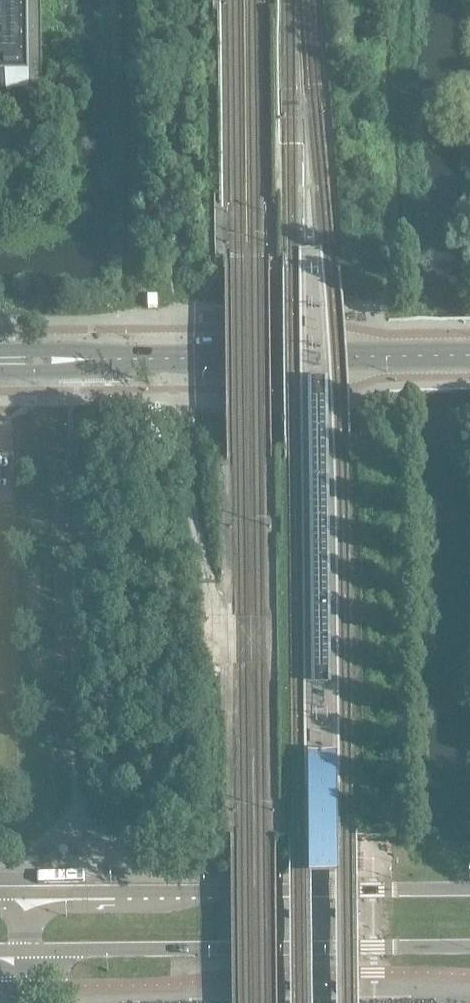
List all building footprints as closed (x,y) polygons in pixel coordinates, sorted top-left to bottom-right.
[(41,0),(0,0),(0,91),(42,91),(41,0)] [(338,759),(337,757),(336,756),(335,755),(327,763),(327,767),(336,775),(337,773),(338,772),(339,770),(339,768),(340,766),(339,763),(339,761),(338,759)]
